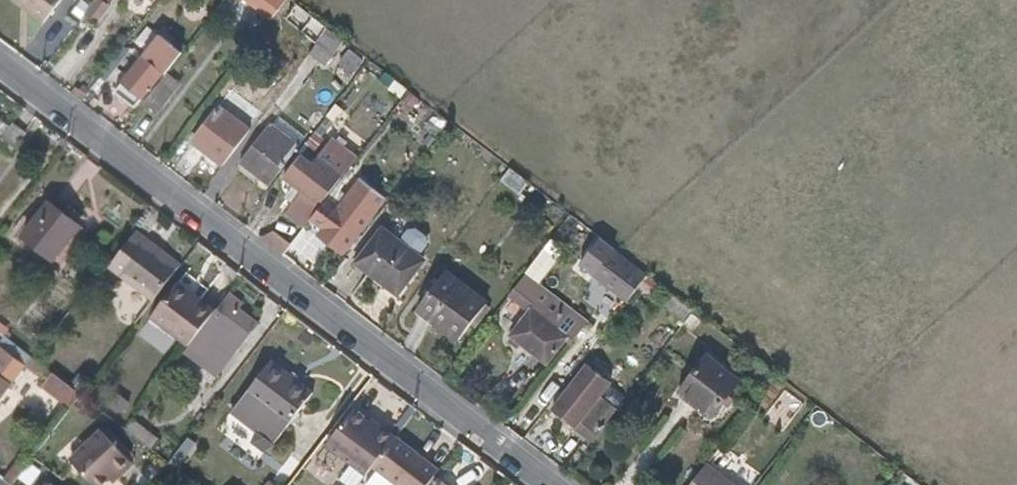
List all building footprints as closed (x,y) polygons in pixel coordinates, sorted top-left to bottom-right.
[(45,23),(63,0),(16,0),(45,23)] [(111,4),(101,0),(98,0),(89,22),(103,26),(111,4)] [(139,11),(149,1),(147,0),(129,0),(139,11)] [(288,0),(248,0),(273,19),(288,0)] [(330,27),(298,3),(287,18),(318,43),(330,29),(330,27)] [(330,29),(318,43),(311,53),(327,65),(345,41),(330,29)] [(167,74),(184,52),(161,34),(116,92),(136,108),(163,72),(167,74)] [(350,49),(339,64),(354,76),(365,61),(350,49)] [(404,97),(410,89),(397,79),(391,87),(404,97)] [(163,80),(143,105),(156,116),(176,90),(163,80)] [(435,141),(451,121),(410,89),(404,97),(394,111),(435,141)] [(193,143),(223,166),(251,129),(220,107),(193,143)] [(272,123),(240,164),(269,185),(306,138),(281,119),(276,126),(272,123)] [(14,123),(0,141),(0,146),(11,154),(27,133),(14,123)] [(288,214),(306,228),(322,206),(342,179),(326,167),(324,171),(303,155),(285,177),(304,192),(288,214)] [(512,167),(503,180),(520,192),(530,179),(512,167)] [(363,179),(324,231),(347,249),(360,232),(387,196),(363,179)] [(51,203),(24,237),(54,260),(79,226),(51,203)] [(423,261),(383,230),(358,263),(397,294),(423,261)] [(154,300),(181,264),(137,232),(110,267),(154,300)] [(298,248),(310,263),(330,248),(317,233),(298,248)] [(629,302),(649,276),(616,250),(594,276),(629,302)] [(197,302),(200,298),(206,288),(185,272),(175,285),(197,302)] [(448,272),(418,309),(458,340),(478,314),(484,318),(492,307),(448,272)] [(590,321),(526,273),(510,295),(531,311),(511,336),(548,365),(568,339),(573,344),(590,321)] [(194,339),(215,310),(200,298),(197,302),(175,285),(151,318),(172,334),(187,346),(191,342),(194,339)] [(693,313),(694,311),(668,290),(658,303),(685,323),(693,313)] [(241,301),(229,293),(215,310),(194,339),(206,348),(210,344),(231,359),(257,324),(236,309),(241,301)] [(698,318),(693,313),(685,323),(691,328),(698,318)] [(166,340),(172,334),(151,318),(145,325),(166,340)] [(0,322),(0,333),(2,334),(8,325),(2,319),(0,322)] [(16,345),(2,334),(0,333),(0,399),(24,366),(8,354),(16,345)] [(203,352),(206,348),(194,339),(191,342),(203,352)] [(710,356),(688,383),(721,409),(741,380),(710,356)] [(272,360),(248,393),(290,425),(315,393),(272,360)] [(592,441),(615,411),(600,399),(611,385),(587,368),(554,411),(592,441)] [(43,387),(71,409),(82,395),(54,374),(43,387)] [(721,409),(688,383),(682,391),(714,416),(721,409)] [(769,419),(788,428),(802,400),(783,391),(769,419)] [(119,394),(108,409),(119,418),(131,403),(119,394)] [(353,409),(326,444),(367,474),(374,465),(383,453),(395,437),(381,426),(379,429),(369,422),(353,409)] [(135,436),(143,426),(134,419),(126,429),(135,436)] [(381,426),(372,419),(369,422),(379,429),(381,426)] [(135,436),(151,448),(158,438),(143,426),(135,436)] [(122,475),(134,463),(101,430),(71,460),(96,484),(102,484),(109,478),(117,471),(122,475)] [(186,468),(197,442),(184,436),(173,462),(186,468)] [(374,465),(398,484),(428,484),(435,476),(439,471),(396,436),(395,437),(383,453),(374,465)] [(707,463),(690,484),(736,484),(707,463)] [(114,483),(122,475),(117,471),(109,478),(114,483)] [(14,484),(0,473),(0,484),(14,484)] [(435,476),(428,484),(447,484),(435,476)]
